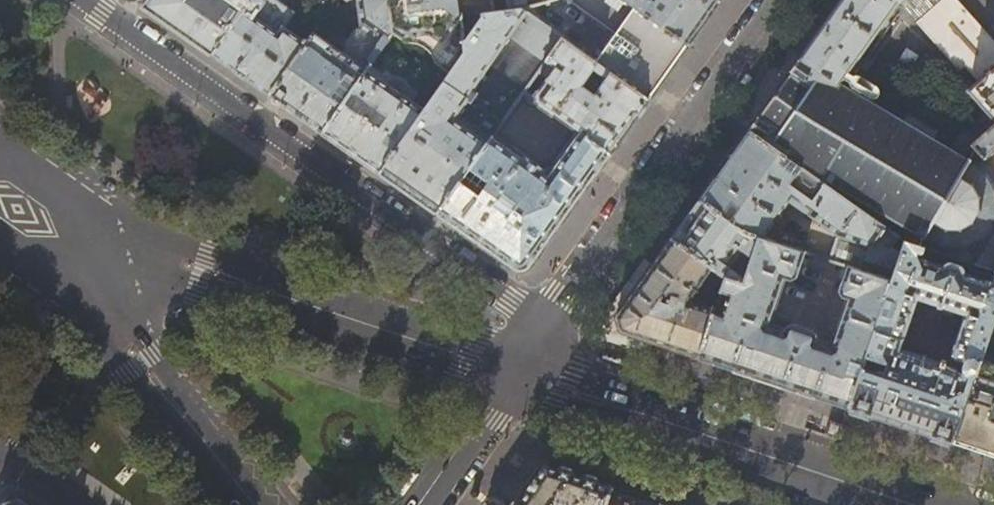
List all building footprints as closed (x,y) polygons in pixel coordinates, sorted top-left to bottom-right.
[(212,55),(248,3),(248,0),(147,0),(142,6),(181,34),(212,55)] [(248,3),(212,55),(239,74),(268,95),(305,44),(284,28),(293,14),(273,0),(248,0),(248,3)] [(360,25),(366,24),(362,31),(355,30),(345,45),(347,51),(344,56),(312,34),(305,44),(268,95),(295,114),(302,118),(323,133),(367,69),(368,68),(392,33),(392,31),(388,0),(357,0),(360,25)] [(459,0),(388,0),(392,31),(404,39),(409,40),(414,40),(416,41),(419,42),(423,44),(426,46),(429,48),(431,50),(433,52),(435,56),(437,60),(438,64),(450,73),(465,52),(461,17),(459,0)] [(461,17),(508,11),(507,0),(459,0),(461,17)] [(508,11),(522,9),(529,7),(528,0),(507,0),(508,11)] [(572,2),(616,33),(596,61),(649,99),(665,76),(687,45),(626,0),(572,0),(572,2)] [(687,45),(703,22),(719,0),(626,0),(687,45)] [(793,68),(830,96),(840,82),(897,3),(901,0),(842,0),(838,6),(836,9),(826,22),(824,25),(814,38),(813,41),(803,55),(801,57),(793,68)] [(922,18),(916,23),(958,72),(965,66),(979,81),(969,90),(988,112),(959,138),(952,149),(968,160),(975,147),(973,144),(993,125),(993,41),(993,39),(958,0),(906,0),(922,18)] [(563,37),(522,9),(508,11),(461,17),(465,52),(450,73),(424,110),(380,173),(407,192),(437,213),(493,135),(502,122),(472,101),(478,93),(472,89),(509,37),(545,63),(546,61),(563,37)] [(477,241),(515,268),(530,265),(589,183),(628,129),(649,99),(596,61),(563,37),(546,61),(555,68),(534,97),(525,90),(524,92),(578,131),(552,168),(549,168),(547,168),(545,170),(544,170),(543,171),(493,135),(437,213),(477,241)] [(793,68),(792,68),(789,73),(790,73),(770,101),(760,115),(759,114),(755,119),(757,120),(750,129),(826,184),(828,180),(858,199),(856,205),(899,236),(905,240),(920,245),(993,270),(993,167),(986,158),(975,147),(968,160),(952,149),(933,138),(938,131),(908,113),(904,121),(851,89),(840,82),(830,96),(793,68)] [(380,173),(424,110),(367,69),(323,133),(351,153),(380,173)] [(975,147),(986,158),(993,150),(993,125),(973,144),(975,147)] [(826,184),(750,129),(724,166),(700,199),(723,215),(732,203),(739,207),(730,220),(747,233),(758,237),(761,238),(788,200),(839,236),(831,261),(836,262),(846,266),(891,281),(901,253),(892,247),(899,236),(856,205),(826,184)] [(723,215),(700,199),(686,218),(672,238),(713,267),(725,276),(743,281),(758,237),(747,233),(730,220),(723,215)] [(805,252),(761,238),(758,237),(743,281),(725,276),(721,290),(731,294),(724,316),(713,312),(698,357),(773,381),(849,407),(859,375),(849,371),(852,361),(863,365),(891,281),(846,266),(839,291),(842,297),(846,299),(831,344),(817,339),(816,338),(816,336),(816,335),(815,334),(814,332),(813,332),(813,331),(793,324),(790,324),(789,325),(787,326),(786,328),(785,328),(785,329),(770,324),(785,278),(791,280),(797,277),(805,252)] [(672,238),(653,264),(616,316),(620,331),(634,335),(653,342),(659,344),(698,357),(713,312),(715,309),(691,300),(692,295),(713,267),(672,238)] [(901,253),(891,281),(863,365),(859,375),(849,407),(900,424),(953,441),(993,321),(993,274),(992,281),(988,280),(987,281),(964,272),(964,271),(964,270),(964,269),(963,268),(963,267),(962,267),(961,267),(949,263),(948,263),(947,263),(946,263),(945,264),(944,265),(944,266),(924,259),(921,258),(920,259),(918,253),(920,245),(905,240),(901,253)] [(834,269),(836,262),(831,261),(815,255),(813,262),(834,269)] [(953,441),(979,450),(993,455),(993,321),(953,441)] [(840,424),(831,421),(828,431),(837,434),(840,424)] [(128,463),(115,478),(123,485),(126,482),(122,478),(128,470),(133,474),(136,470),(128,463)] [(517,504),(606,504),(612,486),(591,479),(548,465),(544,465),(527,490),(517,504)] [(612,486),(606,504),(668,504),(645,497),(612,486)]
